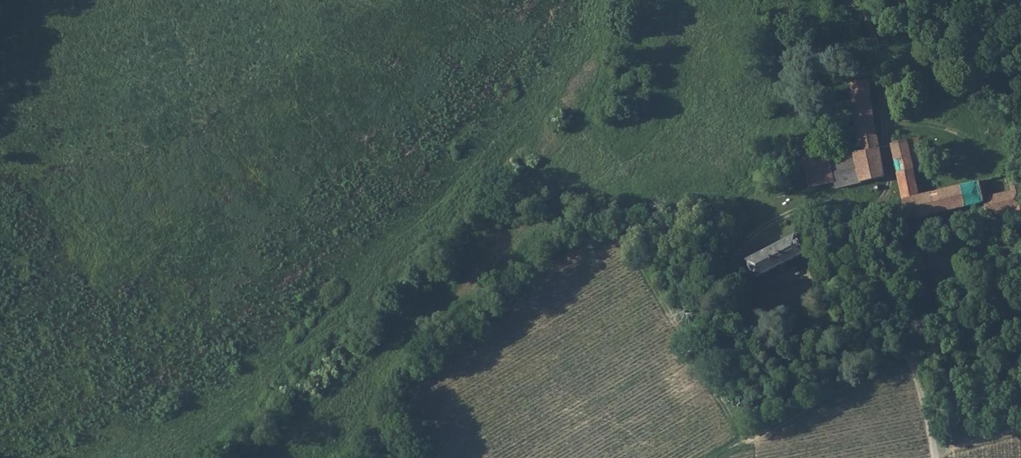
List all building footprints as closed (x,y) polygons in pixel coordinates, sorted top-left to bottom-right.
[(848,93),(857,143),(850,144),(858,173),(883,168),(866,76),(846,79),(848,93)] [(892,166),(910,162),(904,135),(887,139),(892,166)] [(832,173),(834,179),(858,173),(850,144),(801,163),(807,181),(832,173)] [(910,162),(892,166),(902,214),(926,210),(922,189),(915,191),(910,162)] [(1020,167),(1011,169),(1015,190),(985,195),(982,175),(922,189),(926,210),(977,197),(980,207),(987,205),(990,220),(1002,218),(1000,206),(1018,202),(1020,214),(1020,170),(1020,167)] [(801,248),(791,230),(743,256),(752,274),(801,248)]
